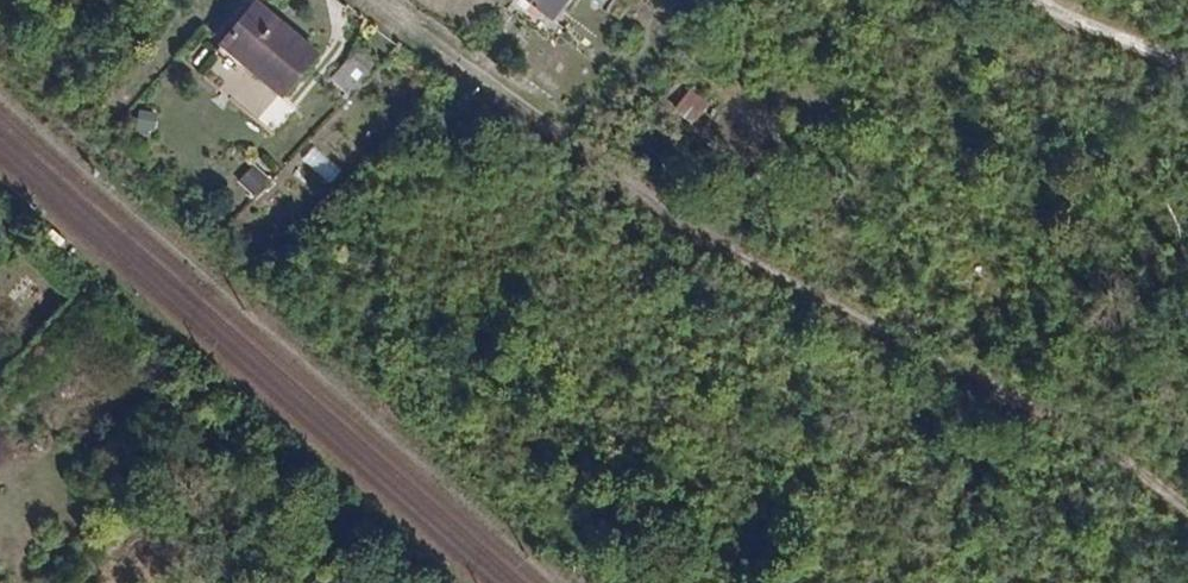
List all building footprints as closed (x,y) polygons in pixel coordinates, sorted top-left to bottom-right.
[(551,19),(565,0),(526,0),(551,19)] [(280,97),(313,58),(254,7),(220,47),(280,97)] [(354,54),(331,78),(350,95),(372,70),(354,54)] [(691,90),(674,111),(693,126),(709,104),(691,90)] [(254,164),(239,181),(258,198),(273,180),(254,164)]
